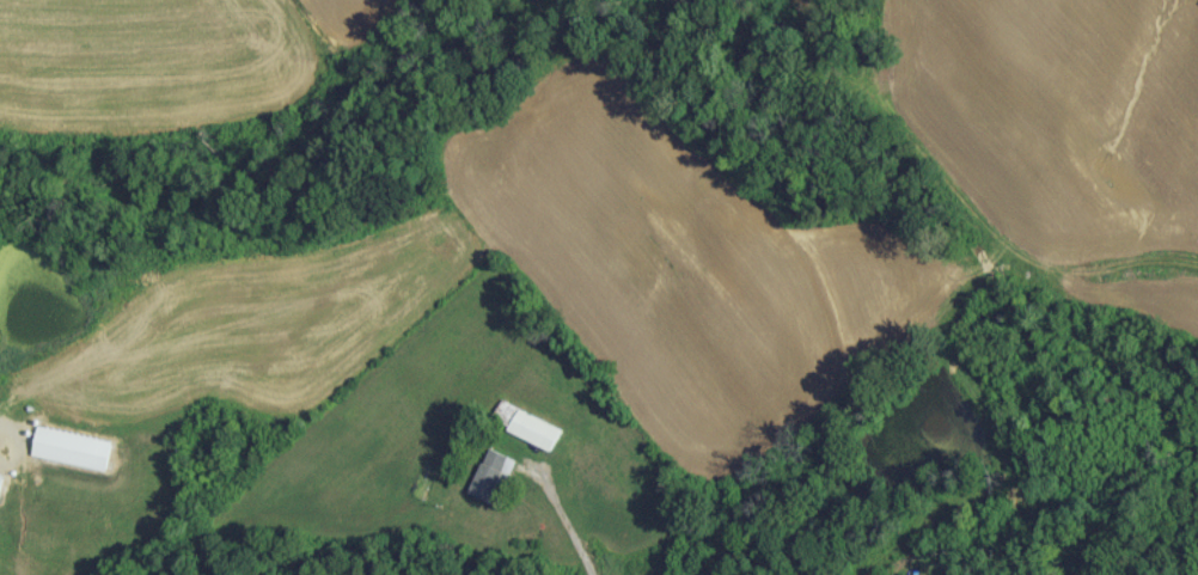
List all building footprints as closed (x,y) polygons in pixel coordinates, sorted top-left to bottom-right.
[(511,438),(556,461),(567,438),(522,415),(511,438)] [(34,464),(108,478),(114,448),(40,434),(34,464)] [(470,500),(501,514),(523,469),(492,454),(470,500)]
